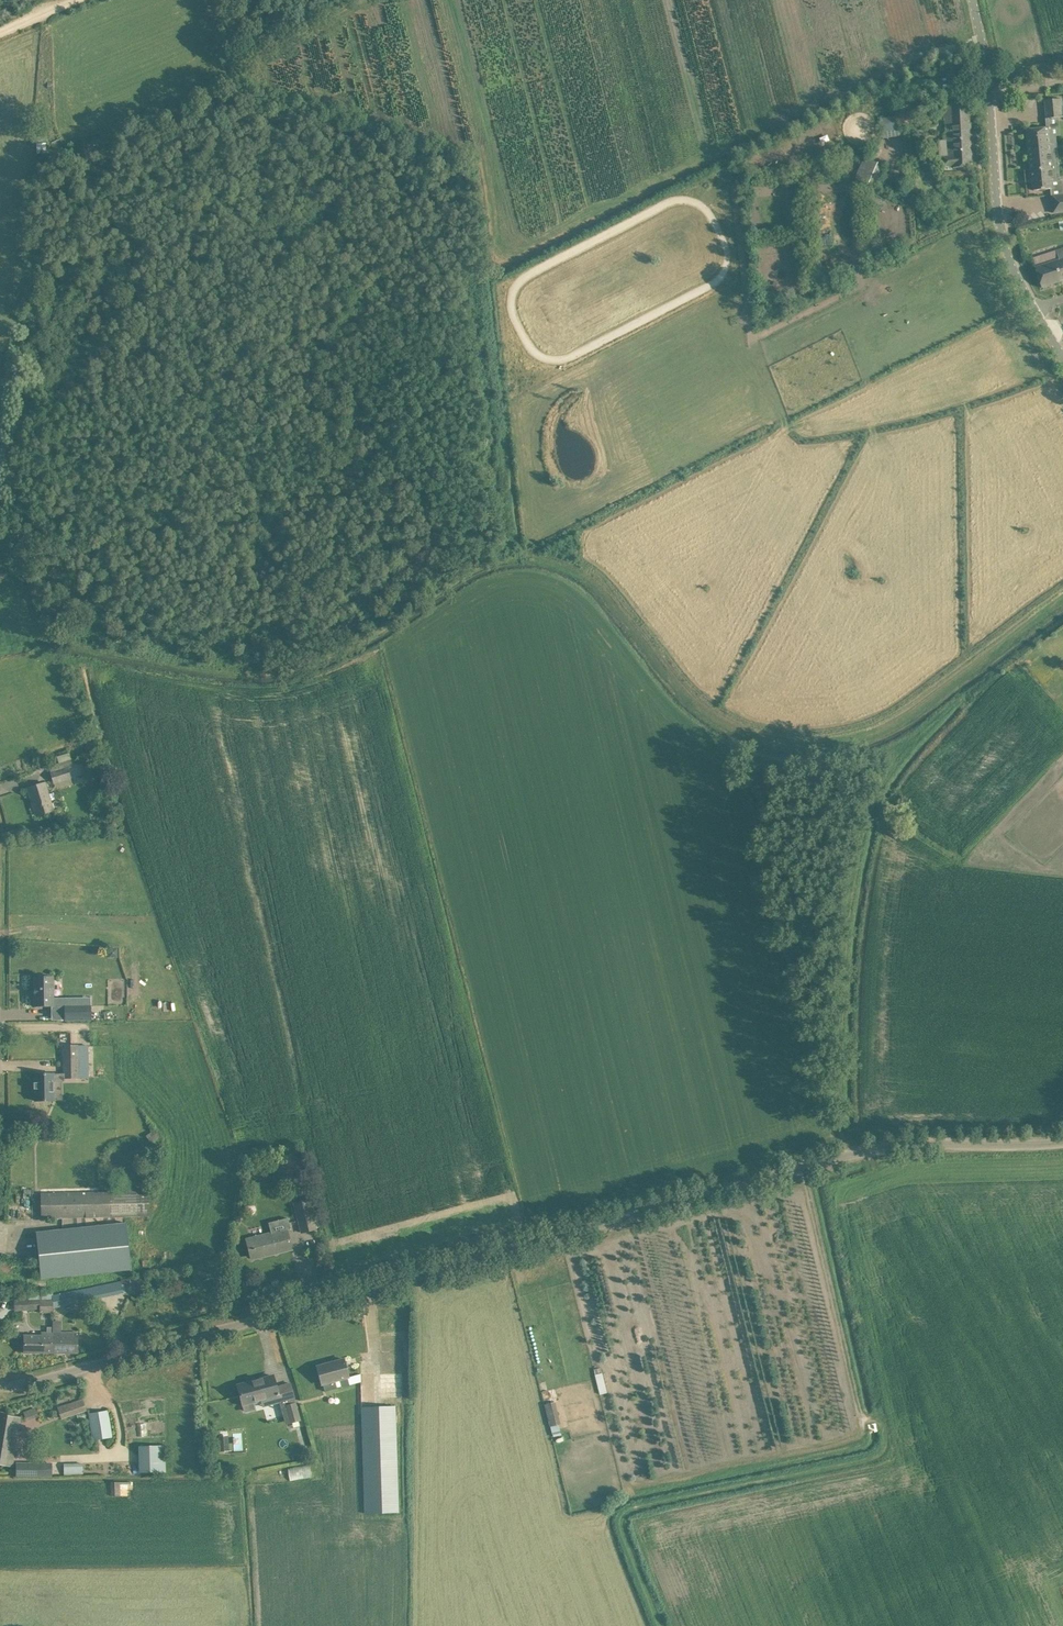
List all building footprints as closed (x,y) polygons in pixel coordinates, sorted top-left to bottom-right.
[(1056,99),(1045,100),(1047,118),(1062,117),(1062,104),(1062,98),(1056,99)] [(947,134),(942,135),(943,140),(947,139),(948,150),(948,155),(948,158),(945,158),(946,166),(954,166),(955,167),(962,167),(973,166),(970,101),(944,105),(947,133),(947,134)] [(882,134),(901,131),(899,115),(880,118),(882,134)] [(1027,129),(1031,170),(1032,170),(1034,190),(1045,189),(1051,189),(1052,189),(1053,212),(1062,212),(1062,179),(1060,179),(1058,148),(1050,149),(1049,135),(1048,127),(1047,128),(1038,128),(1027,129)] [(45,141),(34,142),(35,153),(46,152),(45,141)] [(885,166),(865,157),(855,178),(875,186),(885,166)] [(1031,257),(1034,266),(1035,270),(1040,288),(1062,281),(1062,247),(1057,249),(1059,258),(1050,261),(1047,252),(1031,257)] [(59,764),(49,766),(56,790),(72,784),(70,778),(85,774),(82,763),(79,764),(77,757),(71,759),(69,753),(57,756),(59,764)] [(45,783),(38,784),(28,788),(36,815),(53,810),(45,783)] [(34,977),(34,1006),(52,1006),(53,1006),(53,1004),(53,976),(48,976),(48,975),(39,975),(39,977),(34,977)] [(91,1005),(64,1006),(65,1018),(65,1020),(91,1020),(91,1005)] [(89,1045),(74,1045),(63,1046),(64,1078),(89,1077),(89,1045)] [(53,1100),(53,1084),(53,1073),(35,1074),(36,1101),(53,1100)] [(154,1129),(145,1136),(150,1142),(159,1136),(154,1129)] [(42,1217),(148,1216),(147,1191),(42,1192),(42,1217)] [(308,1198),(294,1201),(302,1232),(316,1228),(308,1198)] [(273,1232),(246,1238),(251,1259),(291,1249),(287,1228),(292,1227),(290,1216),(271,1221),(273,1232)] [(41,1278),(130,1269),(126,1223),(36,1232),(41,1278)] [(146,1280),(137,1282),(139,1290),(145,1289),(145,1288),(148,1288),(146,1280)] [(54,1294),(54,1308),(114,1295),(111,1283),(72,1291),(72,1289),(54,1294)] [(33,1295),(27,1295),(28,1300),(28,1309),(40,1308),(40,1312),(54,1311),(53,1308),(54,1308),(54,1294),(53,1294),(52,1292),(33,1295)] [(14,1327),(5,1330),(8,1339),(10,1340),(18,1337),(14,1327)] [(24,1352),(53,1353),(54,1332),(43,1332),(43,1335),(24,1335),(24,1352)] [(54,1332),(53,1353),(78,1353),(78,1332),(54,1332)] [(343,1359),(317,1366),(322,1384),(323,1384),(325,1391),(349,1384),(347,1377),(348,1377),(343,1359)] [(595,1369),(601,1394),(607,1393),(601,1368),(595,1369)] [(273,1376),(237,1385),(240,1396),(242,1404),(244,1411),(253,1408),(252,1402),(260,1399),(279,1394),(276,1386),(273,1376)] [(59,1407),(62,1418),(85,1410),(81,1400),(59,1407)] [(545,1405),(551,1426),(559,1424),(554,1403),(545,1405)] [(295,1405),(286,1407),(291,1423),(300,1420),(295,1405)] [(395,1406),(362,1407),(362,1418),(365,1513),(398,1512),(395,1427),(395,1419),(395,1406)] [(89,1414),(94,1439),(111,1436),(107,1411),(89,1414)] [(2,1465),(12,1467),(21,1417),(0,1413),(0,1465),(2,1465)] [(229,1450),(228,1435),(218,1436),(220,1451),(229,1450)] [(140,1472),(165,1471),(164,1446),(139,1446),(140,1472)] [(52,1463),(17,1463),(16,1476),(51,1477),(52,1463)] [(83,1463),(64,1463),(64,1475),(83,1474),(83,1463)] [(287,1479),(310,1477),(309,1466),(286,1469),(287,1479)] [(283,1473),(270,1476),(271,1482),(284,1479),(283,1473)] [(110,1482),(111,1496),(127,1495),(128,1489),(132,1489),(132,1482),(110,1482)]
